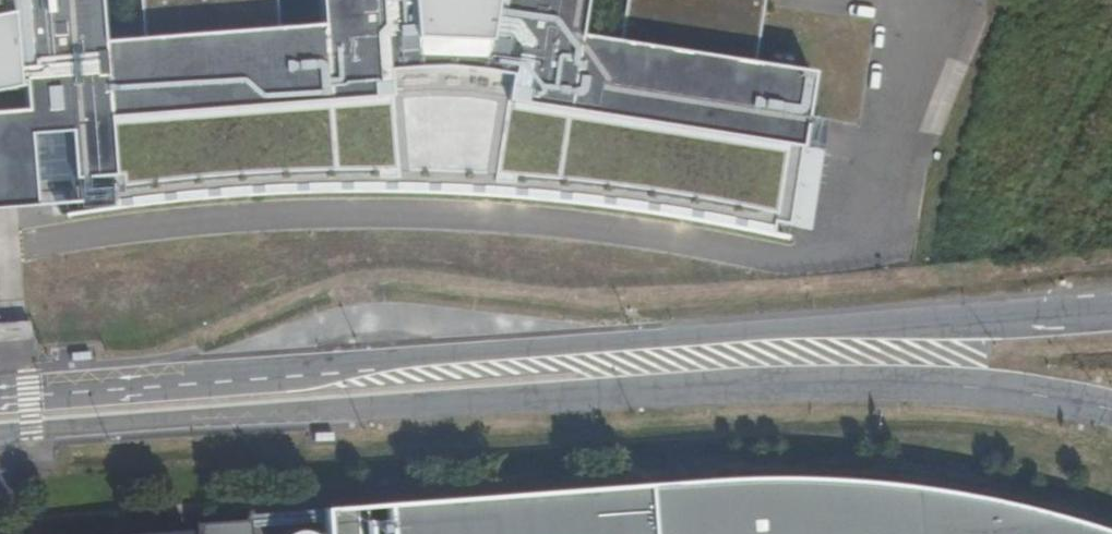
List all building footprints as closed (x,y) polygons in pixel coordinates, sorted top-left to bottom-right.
[(22,204),(60,202),(61,216),(107,209),(119,208),(170,202),(233,197),(293,193),(356,192),(394,193),(458,193),(491,196),(521,198),(603,207),(665,215),(718,224),(784,239),(798,147),(812,73),(752,63),(763,0),(0,0),(0,206),(22,204)] [(0,324),(0,342),(29,339),(28,331),(27,322),(0,324)] [(70,354),(71,362),(87,361),(87,353),(70,354)] [(315,434),(315,442),(332,442),(332,434),(315,434)] [(477,503),(323,515),(325,533),(1111,533),(1111,531),(1080,518),(939,487),(832,481),(477,503)]
